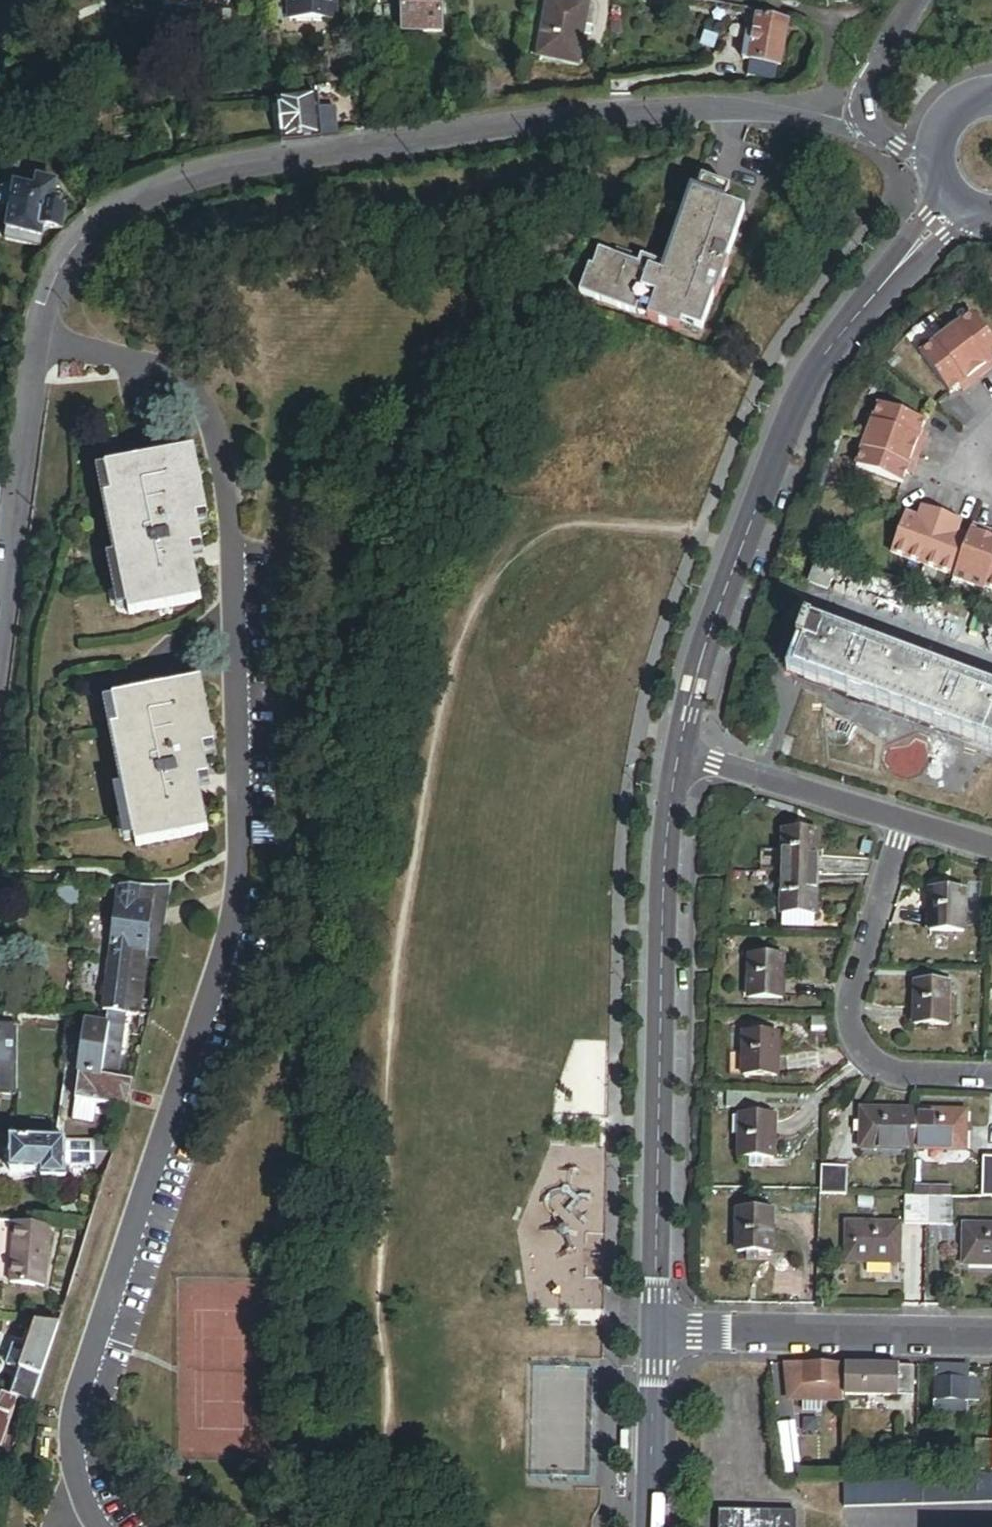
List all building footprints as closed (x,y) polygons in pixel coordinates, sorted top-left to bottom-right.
[(200,14),(200,10),(196,8),(197,1),(194,0),(151,0),(143,46),(162,50),(164,41),(185,46),(190,20),(198,20),(199,18),(200,14)] [(339,21),(339,0),(289,0),(289,20),(339,21)] [(446,30),(445,0),(408,0),(409,31),(446,30)] [(582,65),(592,3),(576,0),(552,0),(543,58),(582,65)] [(779,65),(786,66),(793,15),(783,13),(782,24),(766,22),(763,43),(757,42),(752,77),(777,81),(779,65)] [(440,64),(452,64),(452,55),(441,55),(440,64)] [(288,145),(326,138),(322,115),(319,101),(281,108),(288,145)] [(342,135),(338,112),(322,115),(326,138),(342,135)] [(669,186),(674,188),(678,173),(689,176),(691,171),(674,167),(669,186)] [(705,196),(709,181),(689,176),(678,173),(674,188),(669,186),(660,219),(665,220),(661,235),(656,234),(648,263),(627,257),(625,266),(597,258),(583,255),(579,272),(574,271),(568,296),(624,311),(626,304),(639,308),(638,314),(669,323),(671,316),(684,319),(696,323),(705,289),(707,289),(712,271),(710,270),(723,220),(718,218),(722,201),(705,196)] [(24,190),(37,192),(38,183),(25,182),(24,190)] [(48,229),(68,231),(70,212),(63,211),(64,202),(57,201),(58,185),(38,183),(37,192),(24,190),(16,190),(16,196),(14,211),(11,244),(46,248),(48,229)] [(9,210),(14,211),(16,196),(11,196),(8,198),(7,207),(9,210)] [(728,202),(722,201),(718,218),(723,220),(728,202)] [(661,235),(665,220),(660,219),(656,234),(661,235)] [(625,266),(627,257),(600,250),(597,258),(625,266)] [(626,304),(624,311),(638,314),(639,308),(626,304)] [(682,326),(684,319),(671,316),(669,323),(682,326)] [(922,356),(951,395),(991,364),(991,341),(974,316),(922,356)] [(926,424),(880,407),(857,468),(904,485),(907,475),(923,434),(926,424)] [(929,436),(923,434),(907,475),(913,477),(929,436)] [(187,552),(199,549),(194,529),(192,521),(202,518),(186,456),(99,479),(106,506),(101,508),(115,563),(127,610),(130,620),(200,601),(189,561),(187,552)] [(101,508),(106,506),(99,479),(88,482),(96,509),(101,508)] [(110,564),(115,563),(101,508),(96,509),(110,564)] [(919,520),(908,516),(894,554),(956,577),(970,539),(959,535),(963,523),(923,509),(919,520)] [(194,529),(204,527),(202,518),(192,521),(194,529)] [(972,532),(991,540),(991,533),(974,526),(972,532)] [(972,532),(970,539),(956,577),(986,588),(991,573),(991,540),(972,532)] [(189,561),(201,558),(199,549),(187,552),(189,561)] [(116,613),(127,610),(115,563),(110,564),(104,566),(116,613)] [(830,592),(837,573),(817,566),(810,585),(830,592)] [(803,644),(811,624),(804,621),(797,642),(803,644)] [(811,624),(803,644),(793,671),(991,745),(991,691),(811,624)] [(209,746),(219,743),(204,683),(117,705),(124,731),(119,732),(133,790),(145,835),(147,845),(217,827),(207,787),(205,779),(216,776),(211,755),(209,746)] [(119,732),(124,731),(117,705),(108,707),(114,734),(119,732)] [(129,791),(133,790),(119,732),(114,734),(129,791)] [(211,755),(221,752),(219,743),(209,746),(211,755)] [(207,787),(218,784),(216,776),(205,779),(207,787)] [(135,838),(145,835),(133,790),(129,791),(124,792),(135,838)] [(783,874),(817,875),(818,833),(784,832),(783,874)] [(816,917),(817,875),(783,874),(782,916),(816,917)] [(158,986),(164,946),(172,889),(133,889),(131,896),(130,904),(122,961),(121,970),(118,988),(117,995),(115,1009),(120,1009),(145,1009),(163,1010),(168,987),(158,986)] [(964,892),(931,891),(930,933),(963,934),(964,892)] [(816,917),(782,916),(781,929),(815,930),(816,917)] [(783,958),(750,958),(750,1001),(783,1001),(783,958)] [(949,985),(916,984),(916,1026),(949,1027),(949,985)] [(130,1074),(145,1009),(120,1009),(117,1026),(97,1023),(82,1092),(140,1106),(147,1078),(137,1075),(130,1074)] [(745,1035),(745,1078),(778,1078),(778,1036),(767,1036),(767,1028),(757,1028),(757,1035),(745,1035)] [(147,1078),(150,1065),(140,1062),(137,1075),(147,1078)] [(759,1096),(727,1095),(727,1110),(759,1110),(759,1096)] [(913,1150),(914,1113),(862,1112),(862,1125),(862,1136),(862,1149),(913,1150)] [(966,1114),(914,1113),(913,1150),(965,1152),(966,1114)] [(764,1161),(775,1161),(775,1119),(742,1118),(742,1161),(752,1161),(752,1168),(764,1168),(764,1161)] [(44,1179),(69,1178),(68,1165),(99,1163),(98,1137),(12,1142),(13,1173),(44,1171),(44,1179)] [(122,1167),(132,1137),(98,1137),(99,1163),(113,1162),(113,1167),(122,1167)] [(991,1199),(991,1159),(983,1159),(982,1199),(991,1199)] [(847,1168),(822,1167),(821,1196),(846,1196),(847,1168)] [(942,1187),(917,1187),(916,1198),(929,1198),(942,1198),(942,1187)] [(916,1198),(906,1198),(905,1227),(928,1227),(929,1198),(916,1198)] [(942,1198),(929,1198),(928,1227),(953,1228),(954,1199),(942,1198)] [(749,1254),(762,1254),(772,1254),(773,1212),(740,1212),(739,1254),(749,1254)] [(25,1285),(27,1224),(2,1223),(0,1285),(25,1285)] [(25,1285),(60,1286),(62,1225),(27,1224),(25,1285)] [(901,1227),(848,1226),(847,1263),(900,1264),(901,1227)] [(965,1229),(964,1266),(991,1267),(991,1230),(965,1229)] [(31,1366),(52,1374),(69,1322),(47,1322),(43,1334),(37,1332),(34,1338),(41,1340),(38,1348),(31,1366)] [(31,1366),(38,1348),(25,1344),(19,1362),(31,1366)] [(42,1402),(52,1374),(31,1366),(21,1394),(42,1402)] [(845,1367),(787,1366),(786,1404),(805,1404),(805,1410),(817,1410),(817,1405),(844,1405),(844,1396),(845,1367)] [(845,1367),(844,1396),(912,1397),(913,1368),(845,1367)] [(969,1369),(934,1369),(933,1377),(933,1402),(933,1412),(968,1413),(968,1403),(978,1403),(979,1383),(976,1383),(969,1383),(969,1376),(969,1369)] [(933,1402),(933,1377),(924,1377),(924,1402),(933,1402)] [(793,1422),(778,1424),(785,1478),(800,1476),(793,1422)] [(11,1462),(23,1460),(30,1439),(11,1441),(11,1462)] [(916,1444),(887,1444),(887,1475),(916,1475),(916,1444)] [(977,1472),(991,1472),(991,1445),(977,1445),(977,1472)] [(844,1479),(844,1509),(991,1505),(991,1475),(844,1479)] [(719,1512),(719,1526),(796,1526),(796,1513),(719,1512)]
